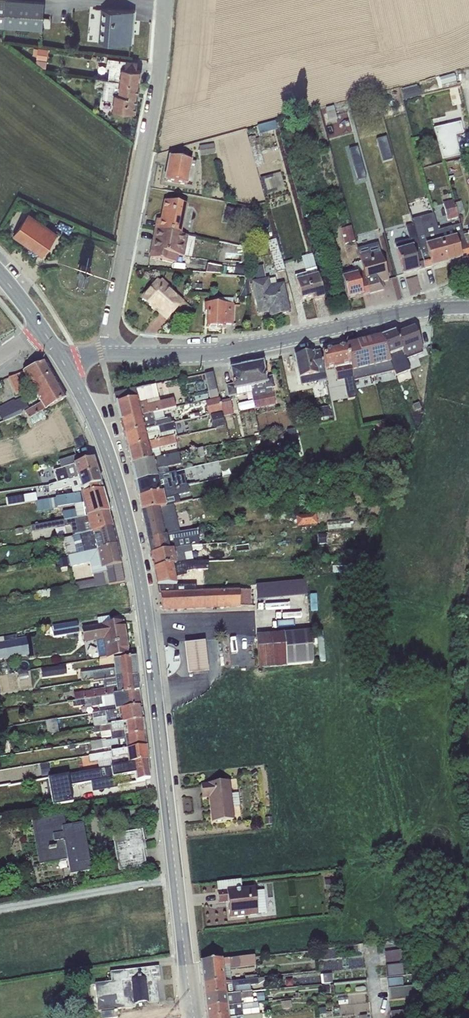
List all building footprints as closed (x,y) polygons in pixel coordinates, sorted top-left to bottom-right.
[(37,0),(0,0),(0,25),(42,28),(44,1),(37,0)] [(133,11),(100,8),(97,40),(130,42),(133,11)] [(37,56),(36,62),(40,67),(46,68),(48,49),(38,47),(38,48),(33,47),(33,55),(37,56)] [(137,61),(108,57),(107,65),(110,65),(108,79),(139,83),(140,70),(134,69),(135,61),(137,62),(137,61)] [(454,74),(439,78),(442,88),(457,84),(454,74)] [(139,83),(108,79),(104,79),(102,99),(112,100),(111,109),(132,112),(134,96),(137,96),(139,83)] [(416,85),(401,89),(404,100),(421,96),(420,90),(418,91),(416,85)] [(333,106),(325,108),(329,123),(336,121),(336,120),(337,120),(333,106)] [(275,122),(257,126),(260,135),(277,130),(275,122)] [(461,122),(433,128),(442,160),(460,156),(456,140),(454,141),(453,136),(463,134),(461,122)] [(256,137),(248,139),(257,171),(264,169),(260,153),(261,153),(256,137)] [(386,138),(377,141),(383,164),(392,161),(386,138)] [(214,144),(199,146),(200,155),(215,152),(214,144)] [(357,147),(349,149),(357,180),(366,178),(357,147)] [(195,162),(169,157),(165,181),(187,186),(191,165),(195,166),(195,162)] [(280,173),(260,179),(264,195),(285,189),(280,173)] [(187,206),(165,201),(161,221),(157,220),(155,230),(181,235),(187,206)] [(453,201),(442,204),(447,221),(458,218),(453,201)] [(236,209),(226,208),(225,215),(224,215),(223,224),(234,226),(236,209)] [(13,234),(41,255),(56,233),(28,213),(13,234)] [(446,262),(438,231),(433,213),(411,220),(412,224),(425,268),(446,262)] [(425,268),(412,224),(405,226),(409,240),(394,244),(403,275),(425,268)] [(468,256),(462,235),(460,225),(438,231),(446,262),(468,256)] [(351,226),(340,229),(345,244),(355,242),(351,226)] [(181,235),(155,230),(150,258),(177,263),(179,256),(191,258),(195,238),(188,237),(188,236),(181,235)] [(276,239),(267,242),(276,273),(285,270),(276,239)] [(357,248),(361,262),(369,294),(384,290),(381,282),(388,280),(377,242),(357,248)] [(311,254),(301,257),(305,274),(294,277),(301,300),(317,296),(318,299),(323,298),(311,254)] [(80,261),(77,263),(77,273),(79,276),(88,276),(91,274),(91,265),(89,263),(80,261)] [(369,294),(361,262),(352,264),(354,270),(340,273),(347,299),(369,294)] [(222,267),(207,264),(206,273),(220,274),(222,267)] [(245,266),(236,265),(234,273),(244,275),(245,266)] [(245,278),(245,287),(239,298),(249,297),(249,278),(245,278)] [(269,278),(252,281),(259,313),(269,311),(270,317),(287,313),(286,308),(288,307),(282,283),(276,284),(270,286),(269,279),(269,278)] [(154,286),(142,300),(152,309),(155,306),(160,311),(160,312),(166,318),(182,301),(161,282),(156,288),(154,286)] [(218,304),(205,303),(204,312),(208,312),(207,327),(224,327),(224,325),(232,325),(233,307),(240,307),(240,305),(234,305),(234,304),(233,304),(233,299),(218,298),(218,304)] [(396,332),(395,332),(405,360),(422,353),(421,350),(423,349),(414,327),(404,331),(403,329),(396,332)] [(395,332),(381,337),(394,372),(396,376),(409,371),(405,360),(395,332)] [(372,343),(366,344),(374,377),(394,372),(381,337),(372,339),(372,343)] [(358,342),(347,345),(354,382),(374,377),(366,344),(359,346),(358,342)] [(347,345),(322,350),(326,370),(334,368),(337,381),(344,380),(348,400),(357,398),(354,382),(347,345)] [(312,352),(295,356),(301,385),(325,380),(320,351),(312,353),(312,352)] [(262,362),(246,366),(251,393),(256,414),(260,414),(259,410),(257,411),(257,409),(275,405),(272,389),(275,388),(273,376),(265,377),(262,362)] [(45,363),(23,372),(25,377),(19,380),(22,385),(28,382),(35,394),(56,382),(45,363)] [(246,366),(230,369),(233,383),(225,385),(228,398),(251,393),(246,366)] [(23,372),(8,378),(12,387),(15,395),(23,392),(21,386),(22,385),(19,380),(25,377),(23,372)] [(212,373),(204,375),(210,399),(218,397),(212,373)] [(65,398),(56,382),(35,394),(40,403),(24,412),(32,426),(46,418),(42,412),(65,398)] [(155,385),(150,386),(153,400),(159,399),(155,385)] [(150,386),(114,394),(120,421),(163,411),(175,408),(173,399),(159,402),(159,399),(153,400),(150,386)] [(206,392),(194,394),(195,402),(208,399),(206,392)] [(0,407),(0,416),(2,420),(8,417),(9,420),(23,414),(22,412),(24,410),(28,407),(23,396),(0,407)] [(219,398),(206,401),(208,414),(222,411),(219,398)] [(230,399),(220,401),(224,416),(233,414),(230,399)] [(327,406),(319,408),(320,418),(329,416),(327,406)] [(163,411),(120,421),(124,435),(171,423),(170,417),(165,419),(163,411)] [(221,412),(210,415),(213,428),(225,426),(221,412)] [(382,422),(376,424),(379,438),(385,436),(382,422)] [(171,423),(124,435),(127,450),(175,439),(177,438),(173,423),(171,423)] [(294,429),(287,430),(293,454),(300,453),(294,429)] [(175,439),(127,450),(131,464),(161,458),(159,449),(177,445),(175,439)] [(203,449),(191,451),(193,460),(204,457),(203,449)] [(161,458),(131,464),(135,482),(159,477),(158,476),(169,473),(167,467),(181,464),(179,454),(161,458)] [(260,454),(252,456),(253,465),(262,463),(260,454)] [(61,468),(78,463),(76,456),(59,461),(61,468)] [(57,483),(96,471),(92,459),(78,463),(61,468),(53,471),(57,483)] [(73,495),(102,490),(96,471),(57,483),(48,486),(50,492),(59,489),(59,491),(70,487),(73,495)] [(159,477),(135,482),(138,497),(186,486),(184,474),(174,477),(174,472),(169,473),(158,476),(159,477)] [(186,486),(138,497),(141,512),(159,508),(174,504),(180,503),(178,496),(190,493),(188,485),(186,486)] [(64,520),(109,512),(102,490),(73,495),(36,502),(37,511),(74,505),(75,509),(62,511),(64,520)] [(24,497),(6,500),(7,506),(25,503),(24,497)] [(179,533),(174,504),(159,508),(162,522),(144,526),(147,540),(163,536),(179,533)] [(159,508),(141,512),(144,526),(162,522),(159,508)] [(72,535),(113,527),(112,526),(109,512),(64,520),(31,526),(32,533),(70,526),(72,535)] [(316,514),(296,516),(297,527),(318,525),(316,514)] [(68,555),(117,545),(113,527),(72,535),(73,537),(63,539),(66,555),(68,555)] [(163,536),(147,540),(150,554),(178,549),(177,541),(199,538),(198,530),(179,533),(163,536)] [(326,534),(318,534),(318,544),(326,544),(326,534)] [(105,568),(121,564),(117,545),(68,555),(70,568),(89,563),(92,575),(106,572),(105,568)] [(178,549),(150,554),(151,556),(153,559),(152,561),(153,569),(185,562),(193,562),(191,552),(192,552),(192,551),(202,550),(202,545),(201,545),(178,549)] [(67,558),(57,560),(58,570),(69,568),(67,558)] [(185,562),(153,569),(159,594),(160,594),(197,592),(196,585),(176,585),(175,578),(187,575),(186,572),(194,570),(209,570),(208,562),(193,562),(185,562)] [(76,590),(124,582),(121,564),(105,568),(106,572),(92,575),(93,580),(75,583),(76,590)] [(306,581),(256,585),(257,600),(307,595),(306,581)] [(197,592),(160,594),(162,610),(240,607),(240,606),(251,606),(251,590),(197,592)] [(109,616),(97,619),(98,626),(110,624),(109,616)] [(96,641),(99,659),(128,654),(123,622),(110,624),(98,626),(79,628),(78,622),(53,626),(55,636),(81,631),(83,643),(96,641)] [(310,631),(256,635),(259,668),(313,664),(310,631)] [(0,638),(0,659),(22,656),(29,655),(26,636),(19,637),(19,640),(16,640),(15,636),(0,638)] [(205,644),(184,646),(187,676),(208,674),(205,644)] [(103,681),(136,676),(134,657),(112,659),(114,669),(80,673),(81,682),(92,681),(92,682),(103,681)] [(66,666),(41,669),(42,678),(67,675),(66,666)] [(27,673),(18,675),(19,682),(29,681),(27,673)] [(75,701),(138,691),(136,676),(103,681),(104,688),(83,692),(82,691),(73,693),(75,701)] [(93,714),(141,706),(138,691),(75,701),(72,702),(73,708),(85,706),(85,708),(92,707),(99,706),(99,709),(92,710),(93,714)] [(93,728),(143,720),(141,706),(93,714),(92,714),(93,728)] [(57,719),(45,721),(47,735),(59,733),(57,719)] [(124,737),(144,733),(143,720),(93,728),(93,734),(100,733),(100,740),(112,738),(112,740),(124,738),(124,737)] [(111,753),(146,747),(144,733),(124,737),(124,738),(112,740),(112,738),(100,740),(90,742),(91,750),(110,747),(111,753)] [(0,743),(0,754),(10,752),(8,742),(0,743)] [(99,769),(147,761),(146,747),(111,753),(88,756),(90,763),(98,761),(99,769)] [(99,769),(47,777),(53,806),(73,803),(70,787),(91,783),(93,793),(117,788),(116,780),(136,776),(136,782),(145,780),(143,768),(148,768),(147,761),(99,769)] [(40,765),(42,777),(50,775),(48,763),(40,765)] [(230,782),(201,785),(202,798),(210,797),(213,821),(234,819),(233,807),(239,806),(238,793),(231,794),(230,782)] [(63,815),(31,821),(39,865),(67,860),(69,868),(63,869),(64,876),(90,872),(89,862),(90,862),(83,824),(82,824),(82,823),(65,826),(63,815)] [(142,829),(112,834),(118,871),(146,866),(142,841),(144,840),(142,829)] [(334,879),(324,880),(326,891),(335,891),(334,879)] [(241,880),(217,883),(218,892),(217,892),(218,903),(228,902),(229,918),(258,915),(257,914),(267,913),(264,891),(255,892),(255,887),(242,889),(241,880)] [(401,950),(384,952),(385,965),(402,963),(401,950)] [(254,956),(200,962),(203,985),(232,982),(230,969),(238,968),(255,967),(254,956)] [(402,963),(385,965),(387,978),(402,976),(403,976),(402,963)] [(158,967),(110,972),(111,982),(89,984),(92,1012),(135,1007),(135,1004),(158,1002),(156,981),(160,980),(158,967)] [(320,975),(321,984),(332,983),(331,974),(320,975)] [(402,976),(387,978),(388,989),(403,987),(402,976)] [(232,982),(203,985),(204,997),(250,992),(250,986),(259,985),(264,981),(264,979),(257,979),(245,981),(232,982)] [(403,987),(388,989),(389,1000),(417,997),(417,994),(427,993),(426,985),(403,987)] [(252,992),(250,992),(204,997),(206,1009),(253,1004),(252,992)] [(264,993),(256,994),(256,1002),(265,1001),(264,993)] [(347,997),(338,998),(339,1005),(348,1004),(347,997)] [(253,1004),(206,1009),(207,1017),(229,1017),(243,1016),(259,1015),(257,1003),(253,1004)]
